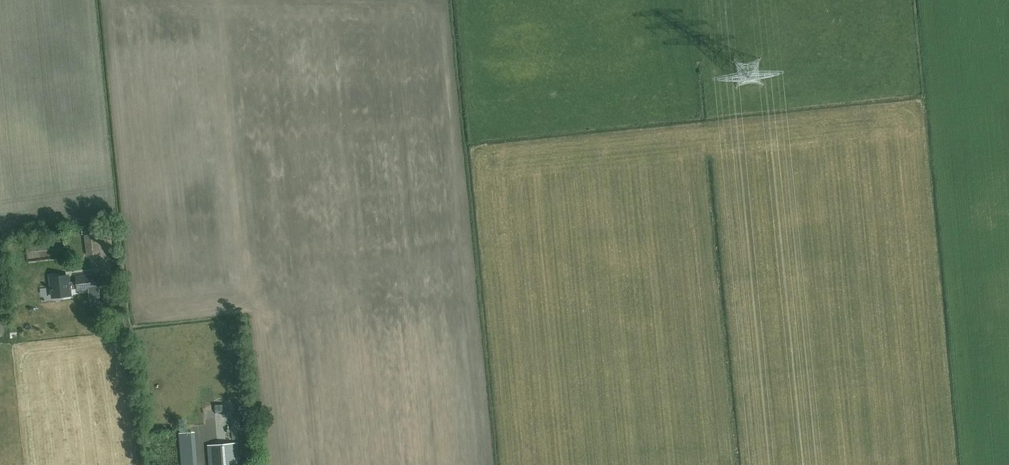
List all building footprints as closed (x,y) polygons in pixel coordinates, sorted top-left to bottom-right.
[(98,235),(85,236),(87,256),(100,255),(98,235)] [(98,287),(99,287),(98,275),(75,278),(76,283),(71,284),(72,290),(77,290),(77,292),(89,290),(90,297),(99,296),(98,287)] [(208,422),(217,422),(216,411),(207,412),(208,422)] [(237,442),(207,445),(209,464),(239,464),(237,442)]
